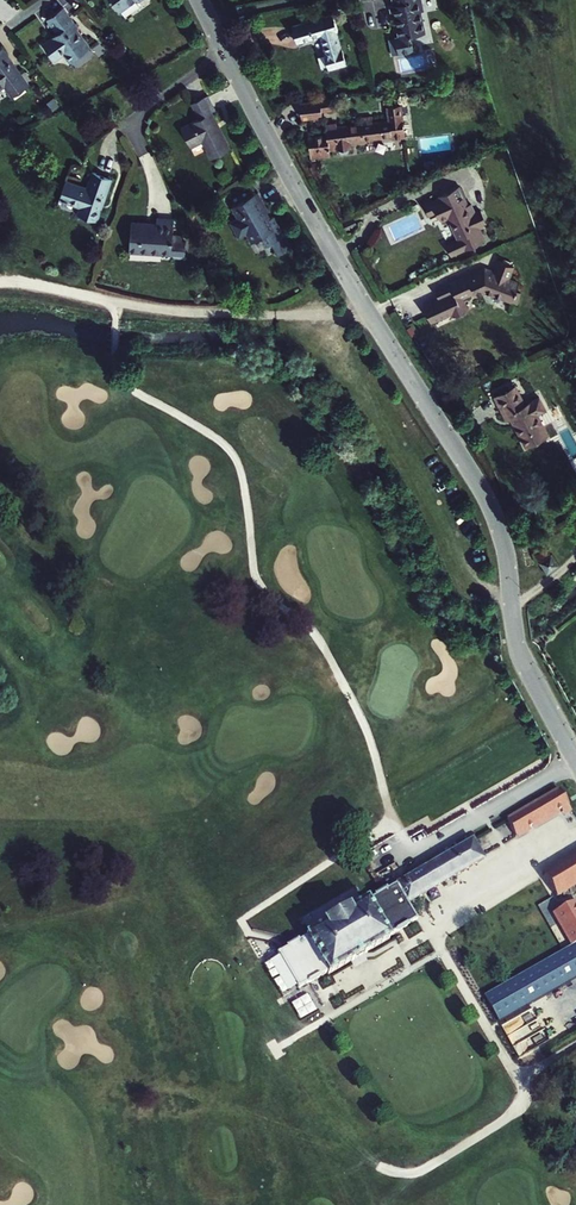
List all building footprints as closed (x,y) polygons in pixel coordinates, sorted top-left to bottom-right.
[(119,12),(135,0),(111,0),(119,12)] [(399,29),(424,26),(421,12),(424,11),(422,0),(394,0),(395,5),(391,5),(394,18),(396,17),(399,29)] [(79,28),(64,7),(46,19),(57,34),(42,44),(55,61),(64,54),(70,63),(91,48),(77,28),(79,28)] [(334,15),(293,27),(298,43),(321,36),(326,53),(324,53),(329,69),(347,63),(337,31),(338,30),(334,15)] [(411,36),(426,33),(424,26),(399,29),(401,37),(390,39),(393,55),(415,50),(411,36)] [(0,50),(0,86),(4,83),(9,90),(7,91),(12,97),(29,85),(19,71),(18,72),(11,63),(13,62),(2,48),(0,50)] [(182,128),(192,148),(204,141),(213,158),(232,149),(213,113),(217,111),(209,96),(193,104),(201,118),(182,128)] [(312,102),(300,103),(302,119),(323,117),(323,115),(322,112),(335,110),(334,100),(312,102)] [(328,135),(309,137),(312,158),(331,156),(330,150),(337,149),(342,154),(347,154),(351,147),(350,141),(392,137),(392,139),(406,138),(402,107),(388,108),(390,122),(373,124),(372,118),(361,120),(361,125),(338,127),(338,123),(326,125),(328,135)] [(114,179),(95,173),(90,191),(67,183),(61,199),(85,207),(82,216),(99,222),(104,208),(102,208),(106,195),(108,196),(114,179)] [(448,244),(453,256),(487,240),(481,227),(489,223),(483,211),(478,213),(474,204),(471,205),(462,186),(441,194),(442,195),(434,198),(425,202),(431,214),(439,211),(443,221),(451,217),(460,238),(448,244)] [(233,207),(239,218),(232,223),(239,236),(247,232),(253,242),(263,236),(268,246),(282,238),(272,220),(271,218),(269,213),(270,212),(259,192),(258,193),(255,187),(230,200),(234,207),(233,207)] [(343,223),(347,230),(359,225),(356,217),(343,223)] [(158,224),(133,223),(131,253),(173,255),(176,257),(183,258),(186,255),(187,241),(183,241),(183,235),(174,234),(175,219),(158,218),(158,224)] [(441,297),(426,305),(433,321),(455,311),(456,315),(469,309),(464,297),(477,291),(478,294),(487,290),(512,299),(519,281),(510,277),(515,265),(500,259),(495,271),(485,267),(485,266),(451,282),(455,291),(441,297)] [(451,282),(437,288),(441,297),(455,291),(451,282)] [(518,383),(496,395),(506,417),(507,418),(511,416),(527,446),(550,434),(541,417),(550,413),(541,394),(528,401),(518,383)] [(536,553),(541,561),(552,554),(546,546),(536,553)] [(552,554),(541,561),(549,571),(559,564),(552,554)] [(560,790),(507,820),(516,836),(569,806),(560,790)] [(474,842),(453,853),(464,871),(484,859),(474,842)] [(453,853),(443,859),(454,877),(464,871),(453,853)] [(543,874),(556,896),(575,885),(575,855),(543,874)] [(330,973),(388,938),(389,936),(417,920),(408,904),(454,877),(443,859),(369,902),(367,901),(366,902),(351,911),(350,909),(349,910),(324,924),(323,925),(324,926),(308,935),(306,937),(277,954),(263,962),(283,997),(298,988),(298,989),(327,972),(328,974),(330,973)] [(575,942),(575,902),(575,900),(555,911),(574,944),(575,942)] [(484,995),(499,1021),(575,977),(575,942),(574,944),(484,995)]
